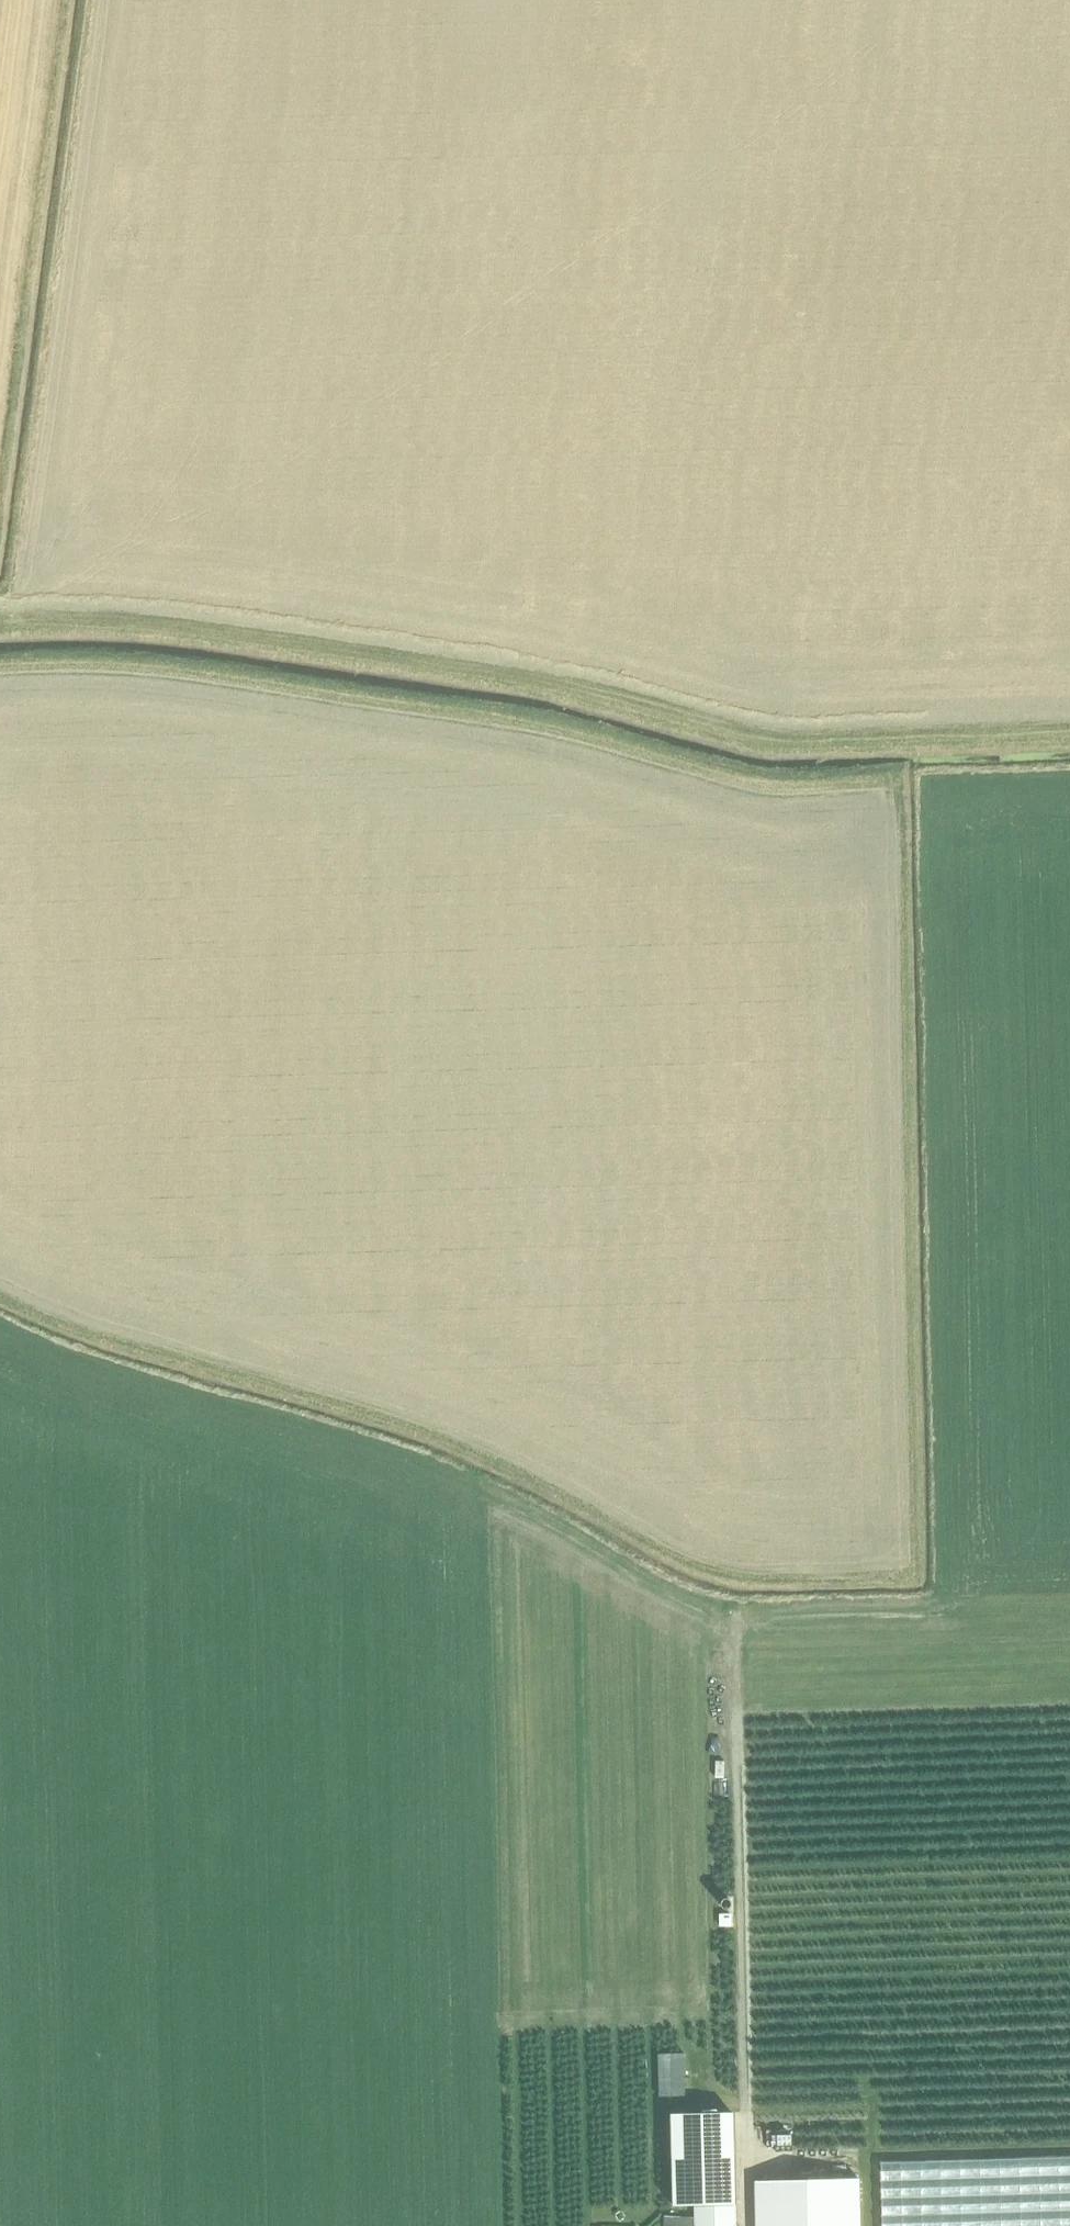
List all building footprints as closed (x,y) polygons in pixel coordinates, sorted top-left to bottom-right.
[(732,1913),(720,1913),(720,1925),(732,1925),(732,1913)] [(659,2096),(668,2096),(681,2095),(685,2095),(684,2053),(658,2053),(659,2096)] [(737,2205),(734,2112),(674,2114),(675,2205),(696,2204),(697,2225),(738,2225),(738,2205),(737,2205)] [(863,2180),(759,2183),(760,2225),(864,2225),(863,2180)]
